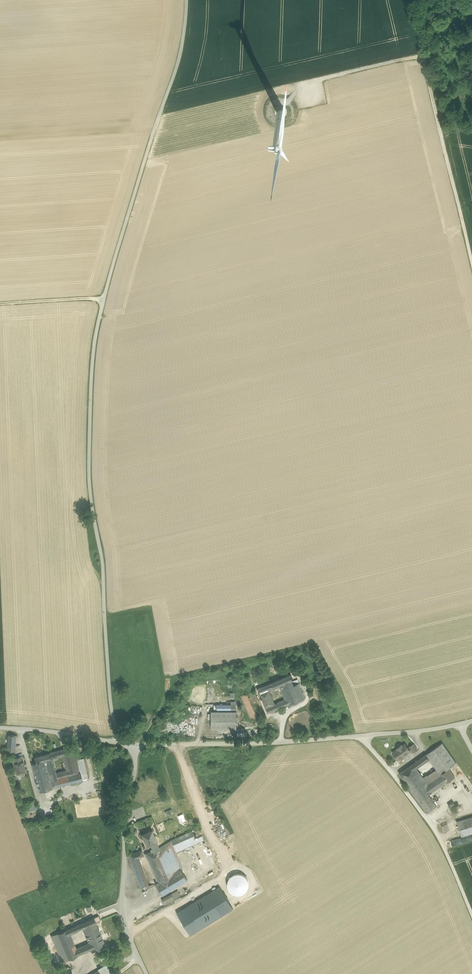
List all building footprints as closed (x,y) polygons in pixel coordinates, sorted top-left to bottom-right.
[(290,674),(271,682),(272,683),(274,688),(279,685),(292,680),(293,680),(290,674)] [(293,684),(292,680),(279,685),(281,690),(286,688),(286,687),(293,684)] [(274,688),(272,683),(258,689),(260,693),(269,690),(274,688)] [(294,686),(293,684),(286,687),(286,688),(281,690),(285,699),(287,705),(305,698),(299,683),(294,686)] [(275,704),(269,690),(260,693),(268,712),(277,709),(275,704)] [(257,717),(247,693),(242,695),(252,719),(257,717)] [(285,699),(275,704),(277,709),(287,705),(285,699)] [(237,711),(211,711),(211,714),(211,719),(211,728),(236,728),(237,711)] [(16,735),(8,735),(7,750),(15,751),(16,735)] [(436,770),(445,783),(455,777),(449,769),(456,763),(442,743),(426,755),(429,760),(430,759),(437,770),(436,770)] [(392,753),(398,760),(410,751),(409,749),(405,744),(402,746),(402,745),(397,748),(397,749),(392,753)] [(410,748),(409,749),(410,751),(412,753),(413,752),(414,752),(417,750),(414,744),(410,747),(410,748)] [(74,745),(61,749),(62,755),(66,770),(56,773),(59,786),(82,780),(78,760),(74,745)] [(49,753),(51,758),(52,758),(62,755),(61,749),(49,753)] [(49,753),(35,757),(36,762),(36,763),(51,758),(49,753)] [(414,763),(417,768),(429,760),(426,755),(414,763)] [(36,763),(36,762),(32,764),(39,791),(59,786),(56,773),(52,758),(51,758),(36,763)] [(82,759),(78,760),(82,780),(87,778),(82,759)] [(21,761),(15,763),(17,773),(20,772),(25,771),(23,761),(21,761)] [(399,773),(418,801),(425,796),(433,792),(424,779),(416,769),(417,768),(414,763),(399,773)] [(424,779),(433,792),(445,783),(436,770),(424,779)] [(433,809),(425,796),(418,801),(427,813),(433,809)] [(457,815),(459,820),(471,817),(471,812),(457,815)] [(457,822),(462,837),(471,833),(471,817),(457,822)] [(157,842),(151,830),(142,834),(144,841),(143,841),(145,847),(152,844),(156,842),(157,842)] [(159,848),(171,875),(181,869),(182,868),(176,854),(204,840),(202,835),(195,838),(192,831),(171,840),(159,847),(159,848)] [(159,848),(154,850),(145,853),(158,883),(171,875),(159,848)] [(130,855),(141,889),(148,886),(138,857),(143,856),(141,850),(130,855)] [(212,851),(195,861),(198,868),(214,859),(216,858),(212,851)] [(198,868),(201,873),(217,864),(214,859),(198,868)] [(201,873),(195,876),(200,885),(222,873),(217,864),(201,873)] [(171,875),(158,883),(156,884),(162,895),(187,879),(181,869),(171,875)] [(178,891),(162,900),(164,905),(174,899),(180,895),(178,891)] [(94,918),(76,926),(78,931),(82,929),(84,932),(97,926),(95,923),(96,923),(96,922),(94,918)] [(76,926),(64,931),(66,936),(69,934),(78,931),(76,926)] [(105,945),(97,926),(84,932),(89,944),(92,950),(92,951),(105,945)] [(51,937),(62,963),(79,956),(76,950),(69,934),(66,936),(64,931),(51,937)] [(89,944),(76,950),(79,956),(92,950),(89,944)] [(92,973),(107,973),(112,971),(108,964),(92,973)]
